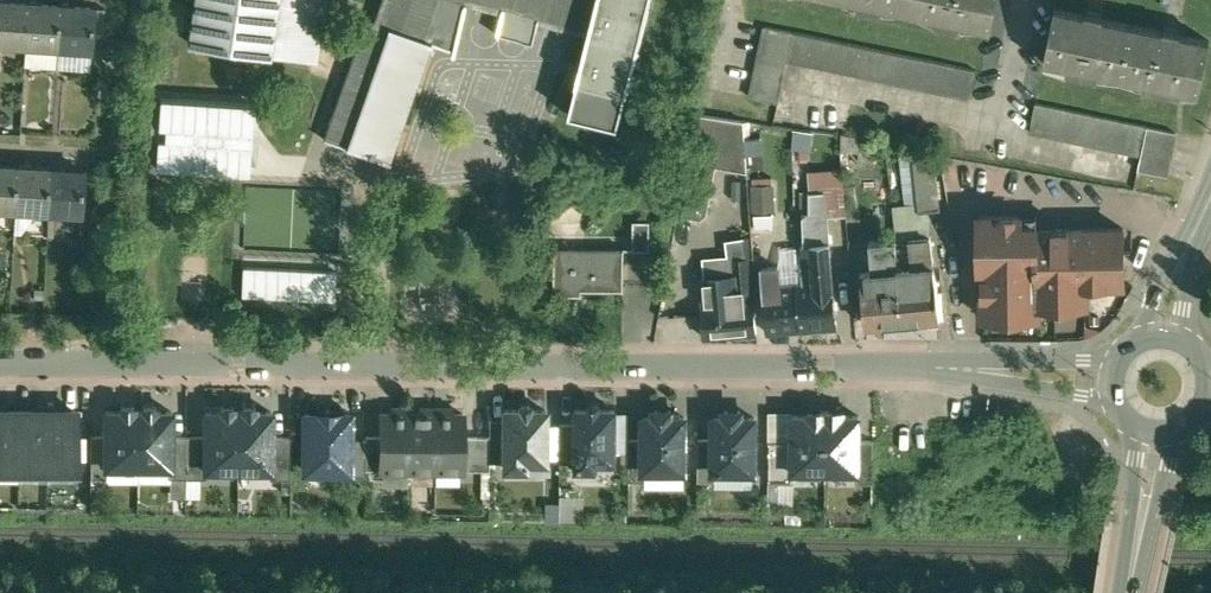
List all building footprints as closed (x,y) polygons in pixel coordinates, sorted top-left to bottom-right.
[(0,0),(0,42),(27,44),(29,2),(0,0)] [(192,42),(315,60),(324,0),(198,0),(192,42)] [(366,19),(323,138),(389,161),(389,159),(388,159),(428,43),(430,44),(430,43),(430,41),(424,39),(439,0),(382,0),(374,22),(366,19)] [(424,39),(430,41),(430,43),(452,50),(450,55),(453,55),(465,4),(465,2),(455,0),(439,0),(424,39)] [(465,2),(465,4),(500,12),(495,33),(534,42),(539,22),(588,35),(597,0),(455,0),(465,2)] [(588,35),(570,113),(619,125),(650,0),(597,0),(588,35)] [(859,2),(881,7),(882,3),(938,15),(937,20),(958,24),(959,20),(992,27),(998,0),(860,0),(859,2)] [(62,4),(29,2),(27,44),(59,46),(62,4)] [(97,7),(62,4),(59,46),(94,48),(97,7)] [(1165,32),(1103,20),(1103,18),(1089,15),(1089,17),(1058,10),(1048,57),(1072,62),(1071,68),(1096,73),(1097,68),(1146,79),(1145,84),(1179,91),(1180,86),(1199,90),(1209,41),(1179,35),(1179,33),(1166,30),(1165,32)] [(767,27),(753,97),(780,102),(789,60),(795,31),(767,27)] [(976,70),(795,31),(789,60),(970,99),(976,70)] [(1149,126),(1037,103),(1031,132),(1143,155),(1149,126)] [(746,121),(698,113),(679,213),(702,217),(708,213),(717,165),(749,170),(746,121)] [(1178,132),(1149,126),(1143,155),(1140,170),(1167,175),(1178,132)] [(812,131),(795,129),(794,146),(812,147),(812,131)] [(874,140),(844,134),(845,134),(842,133),(842,135),(843,135),(845,149),(861,147),(861,164),(876,165),(875,140),(874,139),(874,140)] [(934,157),(919,153),(914,151),(921,210),(942,208),(941,204),(939,204),(934,157)] [(0,165),(0,207),(17,208),(19,167),(0,165)] [(52,169),(19,167),(17,208),(49,210),(52,169)] [(86,171),(52,169),(49,210),(84,212),(86,171)] [(752,225),(775,225),(775,179),(752,179),(752,225)] [(825,191),(812,192),(813,212),(807,212),(809,245),(816,244),(817,260),(807,261),(808,278),(811,278),(811,282),(800,283),(802,329),(838,325),(826,190),(825,190),(825,191)] [(1039,214),(980,215),(980,259),(985,259),(985,316),(1040,315),(1040,304),(1089,303),(1089,283),(1126,282),(1126,227),(1039,228),(1039,214)] [(651,250),(651,221),(635,221),(635,248),(625,248),(626,250),(651,250)] [(912,239),(898,240),(898,238),(871,240),(874,270),(862,271),(867,323),(943,316),(939,276),(938,276),(932,235),(911,237),(912,239)] [(625,248),(557,248),(556,292),(558,292),(558,287),(581,287),(581,292),(583,293),(583,288),(625,288),(626,250),(625,248)] [(752,257),(732,259),(736,303),(703,306),(705,336),(759,332),(752,257)] [(800,283),(782,284),(780,267),(764,269),(769,331),(802,329),(800,283)] [(140,391),(140,403),(176,404),(176,391),(140,391)] [(40,410),(20,410),(20,464),(48,464),(49,405),(40,405),(40,410)] [(78,410),(57,410),(57,405),(49,405),(48,464),(78,464),(78,410)] [(123,410),(107,410),(107,435),(106,465),(108,465),(140,465),(140,411),(135,410),(136,406),(123,406),(123,410)] [(157,406),(145,406),(145,411),(140,411),(140,465),(171,466),(173,466),(173,435),(173,411),(157,411),(157,406)] [(235,406),(222,406),(222,411),(207,411),(206,435),(206,468),(208,468),(239,468),(240,411),(235,411),(235,406)] [(257,411),(257,406),(244,406),(244,411),(240,411),(239,468),(271,469),(273,468),(273,435),(273,411),(257,411)] [(410,407),(401,407),(401,413),(382,413),(382,435),(382,468),(382,469),(464,470),(464,469),(464,436),(465,413),(445,413),(445,408),(429,407),(429,413),(410,413),(410,407)] [(617,409),(575,408),(575,423),(575,466),(575,467),(616,467),(617,409)] [(547,409),(505,409),(505,419),(505,461),(505,467),(526,467),(526,460),(546,460),(547,409)] [(687,416),(673,416),(673,409),(657,409),(657,416),(646,416),(646,438),(646,468),(647,468),(686,468),(687,416)] [(0,410),(0,464),(20,464),(20,410),(0,410)] [(743,410),(727,410),(727,417),(716,416),(716,438),(716,469),(717,469),(756,469),(757,417),(743,417),(743,410)] [(810,415),(795,415),(794,439),(794,469),(796,469),(827,470),(828,410),(811,410),(810,415)] [(845,415),(845,410),(828,410),(827,470),(859,470),(861,470),(861,439),(861,415),(845,415)] [(351,413),(306,413),(306,470),(350,470),(351,470),(351,439),(351,413)] [(505,419),(491,419),(491,436),(491,461),(505,461),(505,419)] [(575,423),(561,423),(560,465),(575,466),(575,423)] [(107,435),(92,435),(92,477),(108,477),(108,465),(106,465),(107,435)] [(187,435),(173,435),(173,466),(171,466),(171,477),(187,478),(187,435)] [(206,435),(187,435),(187,478),(207,478),(208,468),(206,468),(206,435)] [(292,435),(273,435),(273,468),(271,469),(271,478),(291,478),(292,435)] [(382,435),(367,435),(367,439),(367,468),(382,468),(382,435)] [(491,436),(464,436),(464,469),(491,469),(491,461),(491,436)] [(646,438),(631,438),(631,480),(647,480),(647,468),(646,468),(646,438)] [(716,438),(700,438),(700,480),(717,480),(717,469),(716,469),(716,438)] [(367,439),(351,439),(351,470),(350,470),(349,481),(367,481),(367,468),(367,439)] [(794,439),(771,439),(771,481),(796,481),(796,469),(794,469),(794,439)] [(875,439),(861,439),(861,470),(859,470),(859,482),(875,482),(875,439)] [(561,515),(548,515),(549,520),(581,518),(579,495),(559,496),(561,515)]
